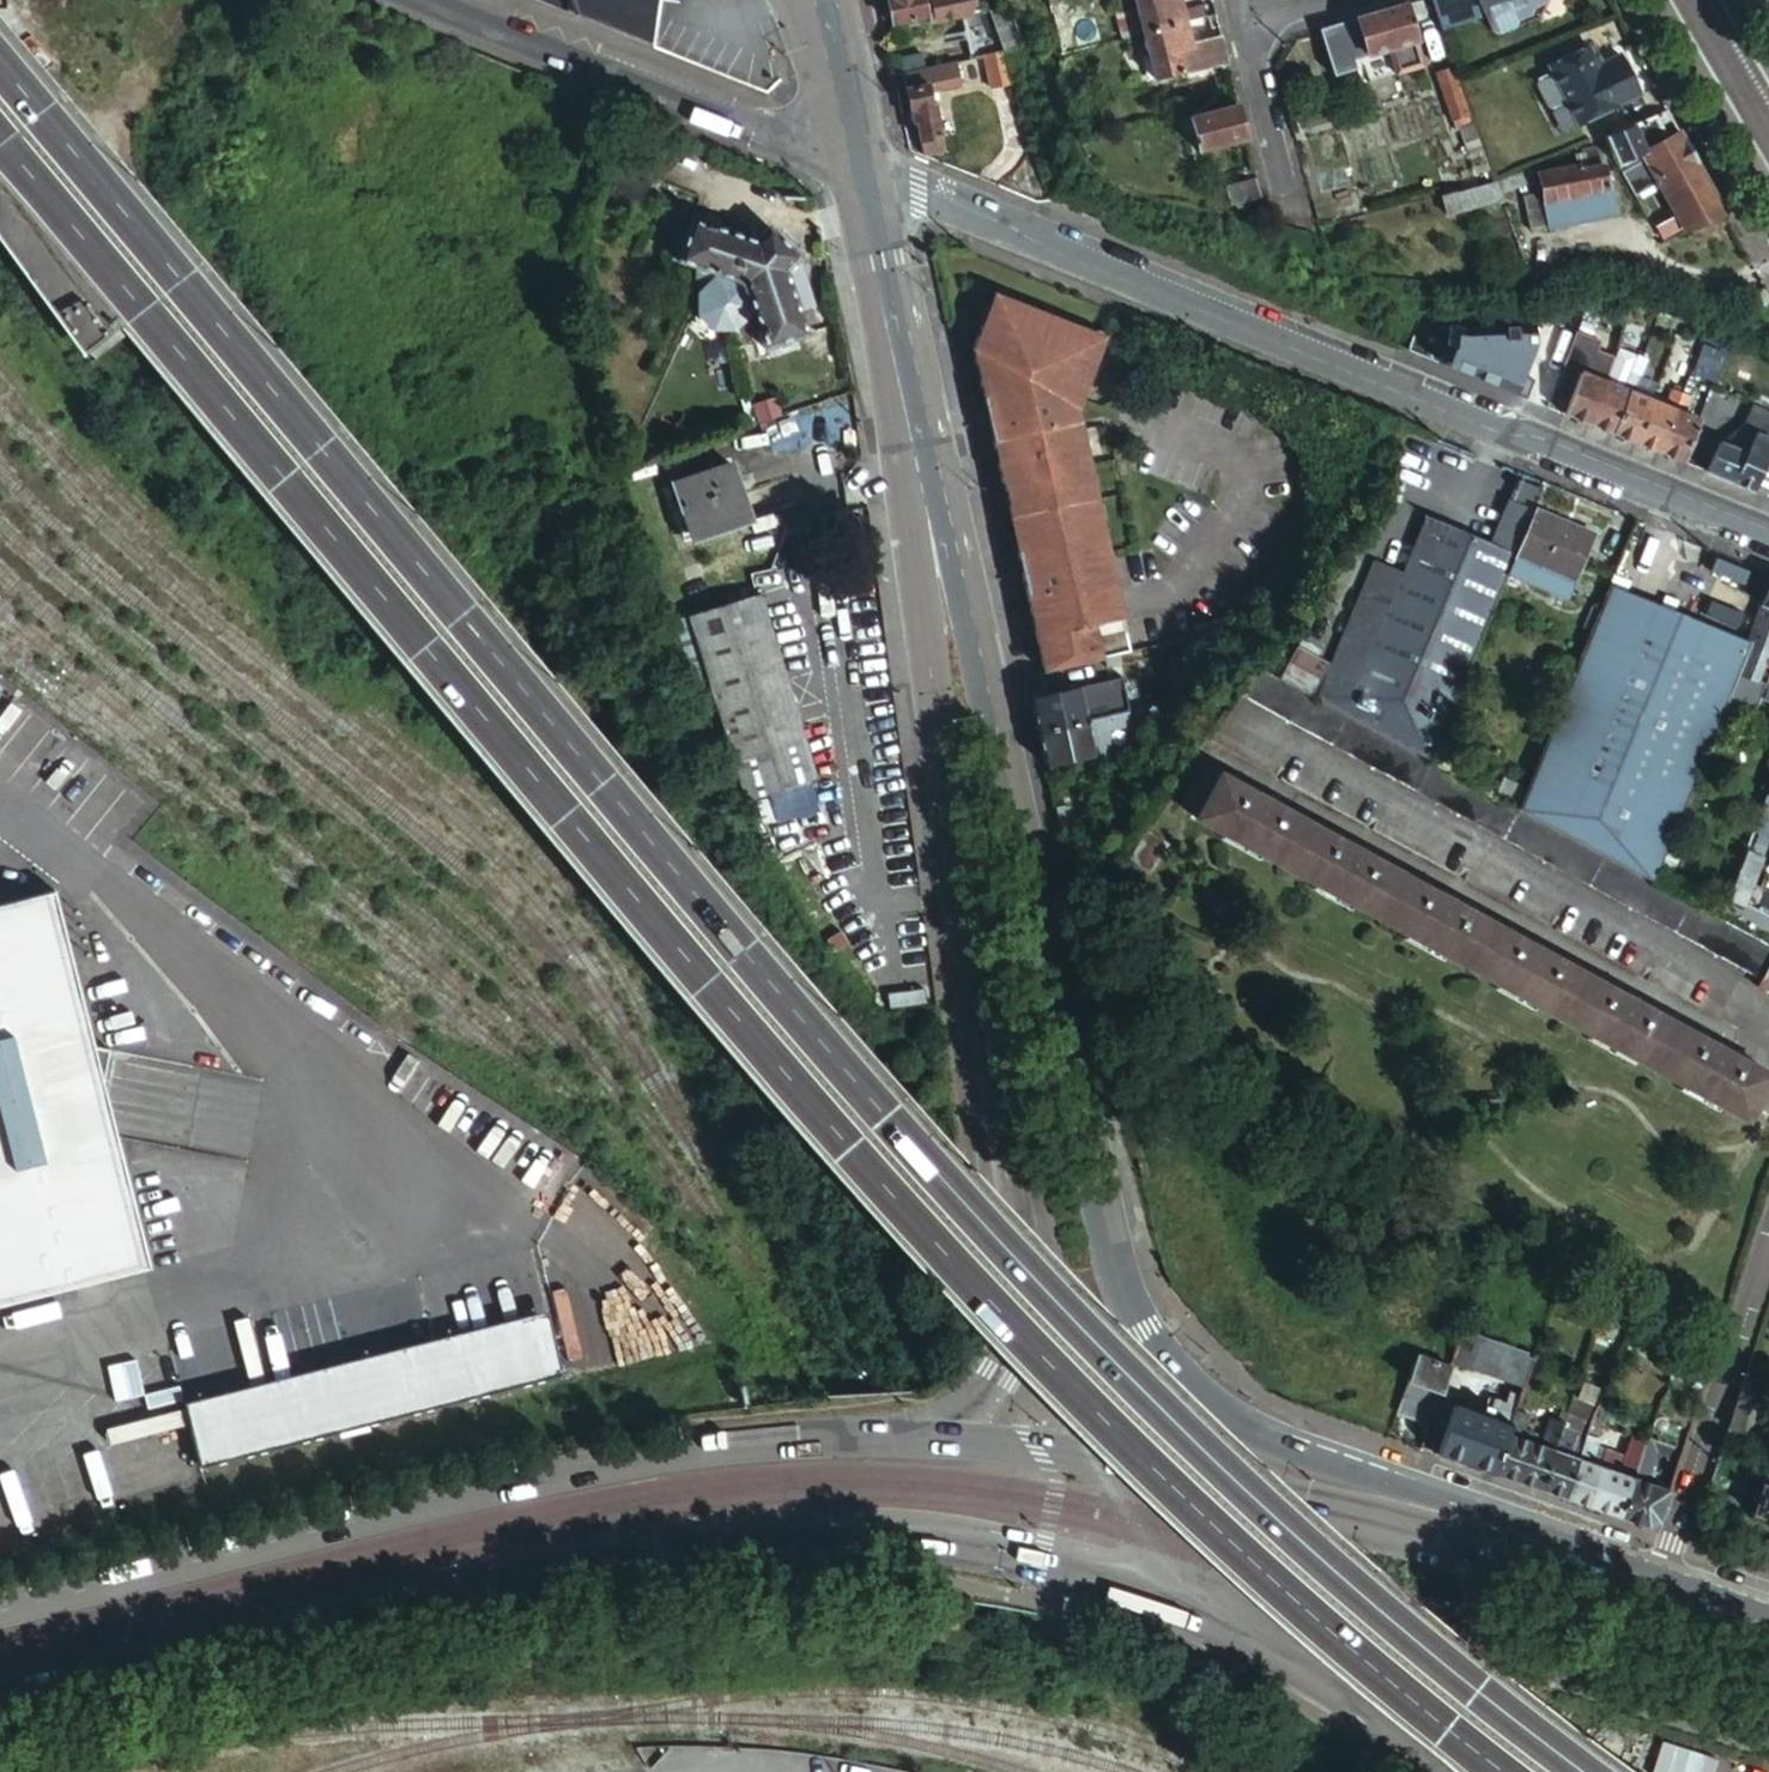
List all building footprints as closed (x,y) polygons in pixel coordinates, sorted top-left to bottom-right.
[(542,4),(567,14),(653,49),(662,0),(532,0),(542,4)] [(891,27),(894,26),(895,31),(934,23),(930,0),(886,0),(891,27)] [(987,56),(1005,52),(1023,48),(1019,36),(1013,17),(1006,18),(1004,9),(991,12),(990,11),(981,14),(977,0),(930,0),(934,23),(963,17),(972,59),(983,56),(987,56)] [(1145,34),(1188,23),(1182,0),(1136,0),(1139,8),(1117,13),(1124,39),(1145,34)] [(1439,24),(1468,15),(1492,5),(1505,0),(1431,0),(1439,24)] [(1492,5),(1499,22),(1506,25),(1523,18),(1526,11),(1538,6),(1540,0),(1505,0),(1492,5)] [(1405,5),(1356,19),(1359,29),(1365,54),(1366,56),(1386,50),(1393,78),(1423,69),(1411,26),(1414,25),(1413,20),(1410,21),(1405,5)] [(1223,41),(1221,35),(1193,42),(1188,23),(1145,34),(1155,79),(1184,72),(1180,52),(1223,41)] [(1365,54),(1359,29),(1350,30),(1357,56),(1365,54)] [(1227,61),(1223,41),(1180,52),(1184,72),(1227,61)] [(1582,50),(1541,71),(1570,129),(1631,98),(1612,57),(1591,67),(1582,50)] [(1005,52),(987,56),(994,90),(1012,85),(1005,52)] [(900,59),(903,74),(928,69),(925,53),(900,59)] [(928,69),(903,74),(901,75),(911,123),(915,122),(923,156),(946,151),(937,105),(932,106),(930,91),(962,84),(957,62),(928,69)] [(1459,128),(1465,145),(1477,141),(1452,69),(1435,75),(1453,130),(1459,128)] [(1247,140),(1238,106),(1181,119),(1186,139),(1195,137),(1198,152),(1247,140)] [(1653,116),(1603,136),(1615,165),(1618,164),(1638,155),(1642,161),(1622,172),(1618,173),(1631,197),(1655,186),(1681,233),(1722,215),(1677,132),(1665,138),(1653,116)] [(1470,173),(1473,181),(1473,183),(1490,178),(1477,141),(1465,145),(1474,172),(1470,173)] [(1598,151),(1574,155),(1576,168),(1538,175),(1541,192),(1521,196),(1528,230),(1610,214),(1598,151)] [(1618,164),(1622,172),(1642,161),(1638,155),(1618,164)] [(1526,168),(1498,180),(1502,193),(1530,181),(1526,168)] [(1462,185),(1473,181),(1470,173),(1460,175),(1462,185)] [(1261,195),(1257,179),(1225,186),(1230,203),(1261,195)] [(1498,180),(1493,182),(1441,196),(1445,215),(1494,204),(1502,193),(1498,180)] [(1425,203),(1410,206),(1414,223),(1429,219),(1425,203)] [(755,243),(693,222),(679,263),(698,271),(695,274),(694,280),(695,285),(696,289),(697,290),(699,292),(700,293),(697,296),(698,316),(713,332),(733,333),(737,329),(739,331),(743,333),(745,334),(748,334),(753,333),(755,333),(757,330),(764,351),(807,336),(800,314),(814,308),(800,259),(792,252),(778,238),(770,229),(755,243)] [(778,238),(792,252),(799,245),(786,231),(778,238)] [(993,283),(979,316),(986,319),(1000,286),(993,283)] [(979,316),(970,339),(981,391),(984,399),(987,414),(986,414),(1000,479),(1002,479),(1022,571),(1020,571),(1043,674),(1105,660),(1096,625),(1126,619),(1111,555),(1079,403),(1096,361),(1089,359),(1103,326),(1000,286),(986,319),(979,316)] [(1762,293),(1750,300),(1761,322),(1768,317),(1768,306),(1762,293)] [(1599,318),(1583,315),(1581,328),(1563,324),(1557,353),(1591,360),(1599,318)] [(1089,359),(1096,361),(1109,328),(1103,326),(1089,359)] [(1541,330),(1527,336),(1539,357),(1553,353),(1541,330)] [(1657,454),(1696,351),(1681,345),(1664,389),(1670,391),(1664,407),(1651,402),(1634,445),(1657,454)] [(1709,357),(1696,351),(1657,454),(1673,461),(1680,463),(1697,419),(1683,414),(1689,398),(1694,400),(1709,357)] [(1760,362),(1736,353),(1727,380),(1743,385),(1749,367),(1758,369),(1760,362)] [(1629,372),(1640,377),(1647,360),(1643,359),(1635,356),(1629,372)] [(1606,384),(1609,375),(1584,366),(1581,374),(1606,384)] [(1768,371),(1759,378),(1750,387),(1761,400),(1768,393),(1768,372),(1768,371)] [(1626,442),(1634,445),(1651,402),(1633,395),(1640,377),(1629,372),(1622,390),(1629,394),(1612,436),(1626,442)] [(1564,417),(1589,427),(1606,384),(1581,374),(1564,417)] [(1606,384),(1589,427),(1612,436),(1629,394),(1622,390),(1606,384)] [(752,396),(760,421),(779,415),(771,390),(752,396)] [(1759,423),(1754,435),(1768,441),(1768,428),(1759,423)] [(1766,498),(1768,492),(1768,441),(1754,435),(1751,441),(1737,434),(1729,434),(1721,443),(1718,442),(1705,473),(1766,498)] [(749,522),(731,467),(673,486),(680,510),(671,513),(681,545),(749,522)] [(1319,698),(1430,758),(1515,556),(1534,510),(1541,493),(1516,482),(1490,544),(1427,517),(1403,576),(1373,564),(1319,698)] [(1591,534),(1534,510),(1515,556),(1572,581),(1591,534)] [(1744,641),(1748,643),(1743,656),(1749,659),(1753,649),(1754,650),(1768,611),(1768,576),(1744,641)] [(1607,586),(1516,809),(1652,882),(1743,656),(1748,643),(1744,641),(1607,586)] [(814,781),(759,597),(689,618),(690,621),(676,625),(684,651),(698,647),(744,803),(814,781)] [(1768,611),(1754,650),(1768,656),(1768,611)] [(1096,625),(1105,660),(1134,654),(1126,619),(1096,625)] [(1295,645),(1277,679),(1310,697),(1328,663),(1295,645)] [(1236,688),(1234,691),(1237,693),(1327,742),(1524,849),(1761,978),(1765,969),(1768,961),(1768,945),(1719,918),(1714,915),(1652,882),(1516,809),(1479,789),(1428,761),(1320,702),(1310,697),(1277,679),(1260,669),(1254,680),(1244,674),(1242,679),(1236,688)] [(1768,705),(1768,682),(1765,680),(1758,701),(1768,705)] [(1038,733),(1130,712),(1127,698),(1083,707),(1079,688),(1030,698),(1038,733)] [(1133,727),(1130,712),(1038,733),(1046,765),(1094,756),(1090,736),(1133,727)] [(1768,1074),(1219,774),(1195,818),(1745,1118),(1768,1074)] [(1521,788),(1501,779),(1496,792),(1515,801),(1521,788)] [(1764,794),(1760,805),(1768,808),(1768,796),(1764,794)] [(1760,805),(1756,816),(1751,830),(1768,837),(1768,808),(1760,805)] [(1165,842),(1144,830),(1127,859),(1147,871),(1165,842)] [(1743,852),(1726,897),(1736,902),(1744,906),(1761,858),(1743,852)] [(151,1268),(110,1108),(86,1103),(96,1055),(102,1021),(87,1018),(47,863),(0,875),(0,1307),(151,1268)] [(1758,889),(1768,893),(1768,876),(1763,874),(1758,889)] [(1736,902),(1726,897),(1720,914),(1738,923),(1744,906),(1736,902)] [(1768,996),(1768,971),(1765,969),(1761,978),(1755,988),(1768,996)] [(883,993),(888,1016),(929,1008),(925,986),(883,993)] [(86,1103),(110,1108),(96,1055),(86,1103)] [(1456,1346),(1451,1360),(1524,1386),(1533,1355),(1462,1330),(1456,1346)] [(1432,1417),(1449,1366),(1417,1354),(1395,1412),(1432,1426),(1435,1419),(1432,1417)] [(1765,1385),(1744,1377),(1728,1426),(1751,1435),(1765,1385)] [(1571,1403),(1567,1415),(1585,1422),(1589,1409),(1571,1403)] [(1493,1475),(1510,1426),(1453,1405),(1436,1455),(1464,1465),(1493,1475)] [(1515,1411),(1510,1426),(1493,1475),(1542,1491),(1555,1451),(1560,1437),(1563,1428),(1567,1417),(1559,1414),(1557,1422),(1550,1419),(1541,1446),(1519,1439),(1527,1415),(1515,1411)] [(1586,1436),(1563,1428),(1560,1437),(1555,1451),(1579,1459),(1586,1436)] [(1579,1459),(1565,1499),(1573,1502),(1591,1508),(1604,1469),(1598,1467),(1602,1455),(1604,1451),(1596,1448),(1599,1441),(1586,1436),(1579,1459)] [(1634,1475),(1646,1441),(1638,1438),(1633,1452),(1627,1450),(1623,1462),(1618,1474),(1604,1469),(1591,1508),(1619,1518),(1634,1475)] [(1647,1438),(1646,1441),(1634,1475),(1619,1518),(1648,1528),(1660,1522),(1670,1491),(1644,1482),(1655,1452),(1659,1442),(1647,1438)] [(1659,1442),(1655,1452),(1671,1457),(1674,1447),(1659,1442)] [(1555,1451),(1542,1491),(1565,1499),(1579,1459),(1555,1451)] [(1623,1462),(1602,1455),(1598,1467),(1604,1469),(1618,1474),(1623,1462)] [(1767,1470),(1753,1513),(1768,1519),(1768,1471),(1767,1470)]
